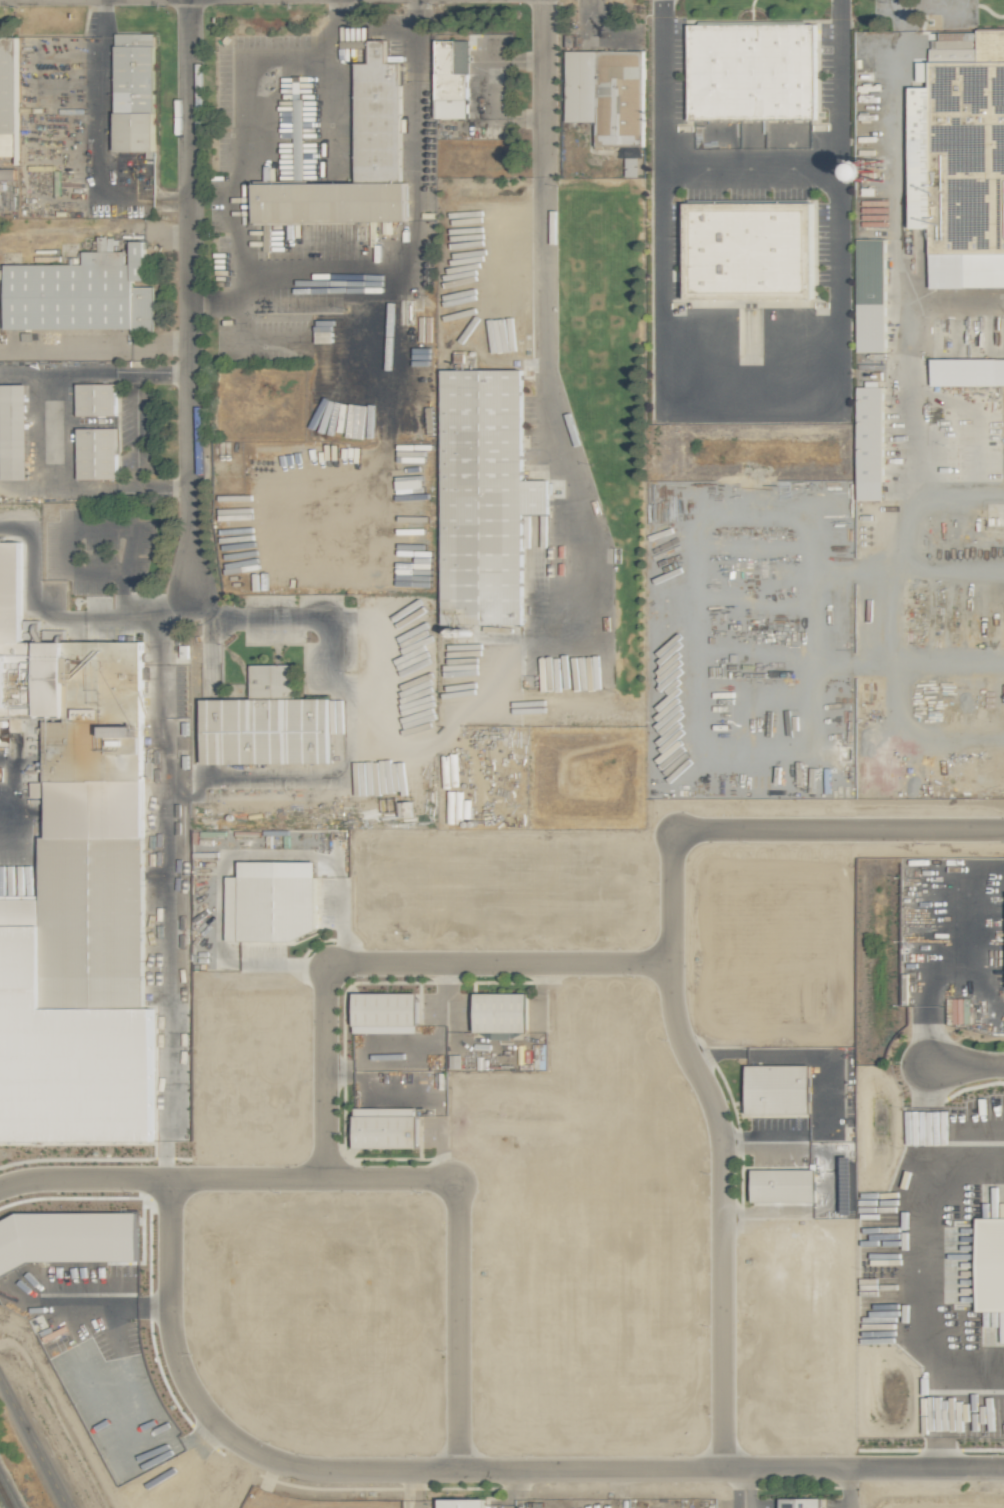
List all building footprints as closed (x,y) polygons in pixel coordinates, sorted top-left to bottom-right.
[(816,23),(689,23),(689,119),(816,119),(816,23)] [(976,25),(977,41),(944,28),(909,111),(927,111),(927,110),(1003,109),(1003,25),(976,25)] [(154,33),(115,32),(114,150),(146,151),(146,157),(153,157),(154,33)] [(0,36),(0,133),(16,133),(17,36),(0,36)] [(407,221),(407,180),(401,180),(400,61),(387,61),(387,39),(368,39),(368,62),(356,62),(357,182),(254,182),(254,222),(407,221)] [(435,40),(436,118),(468,118),(468,39),(435,40)] [(566,121),(597,121),(597,146),(644,145),(643,49),(566,50),(566,121)] [(625,176),(638,176),(638,157),(626,157),(625,176)] [(877,161),(866,161),(866,172),(877,173),(877,161)] [(935,188),(934,187),(926,183),(926,185),(920,190),(921,288),(1003,286),(1003,187),(935,188)] [(813,201),(688,202),(689,298),(814,297),(813,201)] [(886,238),(857,239),(858,352),(887,352),(886,238)] [(4,328),(153,329),(153,286),(132,286),(132,280),(144,280),(144,240),(130,240),(130,251),(114,251),(114,241),(98,241),(98,251),(82,251),(82,264),(4,263),(4,328)] [(332,365),(331,334),(315,334),(316,365),(332,365)] [(932,359),(932,386),(1003,385),(1003,358),(932,359)] [(522,479),(522,369),(442,369),(442,624),(522,624),(522,514),(548,514),(548,479),(522,479)] [(76,383),(76,415),(116,415),(115,382),(76,383)] [(882,382),(864,382),(864,386),(857,386),(858,501),(884,500),(882,382)] [(0,384),(1,479),(27,479),(26,384),(0,384)] [(118,478),(117,427),(77,428),(78,479),(118,478)] [(144,641),(21,641),(21,541),(0,541),(0,720),(49,720),(41,744),(42,897),(0,897),(0,1046),(74,1046),(106,1091),(68,1118),(67,1112),(0,1095),(0,1143),(146,1143),(144,641)] [(202,699),(203,764),(330,763),(329,698),(294,698),(294,664),(251,664),(251,699),(202,699)] [(316,862),(239,861),(238,877),(226,877),(225,940),(315,941),(316,862)] [(354,1033),(417,1033),(417,993),(353,993),(354,1033)] [(527,994),(475,993),(474,1032),(527,1033),(527,994)] [(809,1065),(746,1066),(747,1116),(810,1116),(809,1065)] [(354,1149),(418,1148),(417,1107),(354,1108),(354,1149)] [(816,1203),(815,1169),(751,1171),(752,1205),(816,1203)] [(0,1221),(0,1275),(34,1260),(138,1260),(138,1210),(23,1210),(0,1221)] [(977,1312),(1003,1312),(1003,1218),(977,1218),(977,1312)] [(781,1496),(780,1507),(821,1507),(821,1497),(781,1496)] [(439,1497),(439,1507),(485,1507),(485,1497),(439,1497)]
